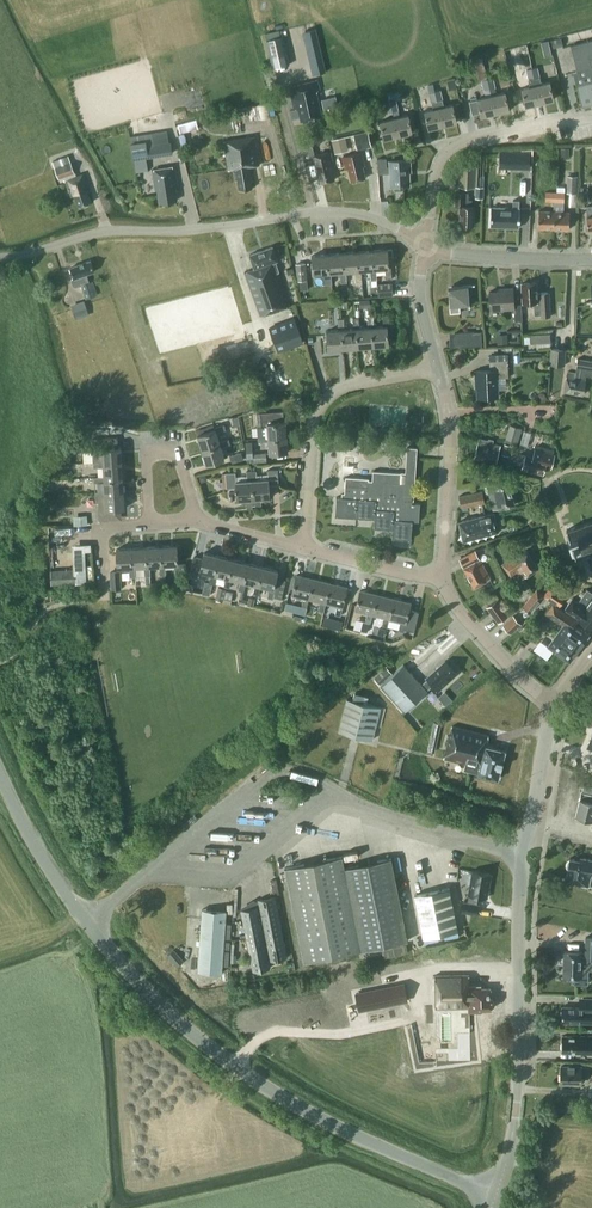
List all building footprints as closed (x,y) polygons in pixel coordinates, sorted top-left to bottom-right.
[(325,71),(315,28),(305,30),(315,74),(325,71)] [(289,63),(283,36),(266,39),(273,67),(289,63)] [(570,45),(577,71),(578,75),(574,76),(581,105),(591,102),(591,39),(570,45)] [(479,80),(482,80),(484,89),(490,88),(487,78),(482,57),(474,59),(479,80)] [(509,65),(511,73),(517,71),(516,64),(509,65)] [(536,85),(540,102),(554,99),(550,81),(541,83),(537,66),(531,68),(534,78),(536,85)] [(528,79),(534,78),(531,68),(526,69),(528,79)] [(507,72),(498,73),(501,85),(510,83),(507,72)] [(536,85),(534,78),(528,79),(530,86),(521,88),(525,105),(540,102),(536,85)] [(299,115),(301,121),(322,115),(316,90),(319,89),(317,79),(288,86),(294,109),(290,109),(292,116),(299,115)] [(477,98),(477,99),(469,101),(472,114),(480,112),(481,115),(495,112),(491,95),(490,88),(484,89),(486,96),(477,98)] [(441,89),(435,91),(443,124),(457,121),(453,104),(444,106),(441,89)] [(429,128),(443,124),(435,91),(430,92),(434,108),(424,110),(429,128)] [(505,92),(491,95),(495,112),(509,109),(505,92)] [(390,101),(393,111),(394,117),(398,135),(412,131),(408,114),(400,116),(396,100),(390,101)] [(387,112),(393,111),(390,101),(385,102),(387,112)] [(394,117),(380,121),(384,138),(398,135),(394,117)] [(180,133),(198,128),(195,120),(178,125),(180,133)] [(353,133),(357,148),(372,145),(368,129),(353,133)] [(237,179),(239,189),(252,187),(251,181),(253,180),(251,166),(259,164),(255,136),(224,141),(228,168),(233,167),(235,180),(237,179)] [(335,153),(348,149),(345,136),(331,139),(335,153)] [(133,158),(172,152),(171,142),(162,143),(161,138),(131,143),(133,158)] [(299,146),(303,160),(311,159),(308,144),(299,146)] [(260,149),(262,164),(276,162),(274,147),(260,149)] [(315,162),(319,182),(335,179),(331,167),(332,166),(330,157),(333,156),(332,151),(329,152),(328,150),(313,154),(315,162)] [(509,151),(509,168),(529,169),(530,152),(509,151)] [(348,168),(351,181),(365,177),(362,165),(365,164),(362,152),(342,156),(345,169),(348,168)] [(54,167),(58,178),(74,173),(70,162),(68,155),(52,161),(54,167)] [(377,158),(378,173),(391,172),(391,186),(409,185),(408,171),(410,171),(409,159),(390,160),(390,166),(386,166),(386,158),(377,158)] [(157,189),(159,202),(177,199),(175,186),(178,186),(175,165),(152,169),(155,189),(157,189)] [(460,165),(459,186),(474,186),(475,166),(460,165)] [(74,194),(78,206),(91,201),(87,189),(89,188),(83,173),(65,180),(71,195),(74,194)] [(566,192),(577,193),(578,175),(567,175),(566,192)] [(545,201),(554,201),(555,191),(545,191),(545,201)] [(555,191),(554,201),(554,210),(553,228),(569,229),(569,211),(563,211),(564,192),(555,191)] [(465,192),(456,192),(455,205),(460,205),(459,224),(473,225),(474,205),(472,205),(472,199),(468,199),(468,192),(465,192)] [(518,207),(518,199),(512,199),(511,207),(490,206),(489,225),(518,227),(518,208),(518,207)] [(538,227),(553,228),(554,210),(539,210),(538,227)] [(276,260),(277,260),(272,246),(249,254),(254,268),(245,271),(260,316),(290,305),(278,272),(279,271),(276,260)] [(387,249),(372,250),(374,268),(376,268),(385,267),(386,278),(392,278),(391,266),(389,266),(387,249)] [(372,250),(357,251),(359,270),(361,269),(370,269),(371,280),(377,279),(376,268),(374,268),(372,250)] [(357,251),(342,252),(344,271),(346,271),(355,270),(356,281),(362,280),(361,269),(359,270),(357,251)] [(342,252),(327,254),(329,272),(331,272),(340,271),(341,282),(347,282),(346,271),(344,271),(342,252)] [(323,283),(326,283),(332,283),(331,272),(329,272),(327,254),(312,255),(313,273),(322,272),(323,283)] [(76,286),(81,284),(86,298),(98,294),(93,280),(88,282),(85,274),(94,271),(90,260),(70,267),(74,277),(73,277),(71,280),(73,285),(76,286)] [(305,280),(304,262),(295,263),(297,280),(305,280)] [(393,294),(392,282),(378,284),(379,295),(393,294)] [(536,282),(521,283),(522,302),(533,302),(534,314),(540,314),(540,316),(550,316),(549,292),(539,292),(539,295),(537,295),(536,282)] [(475,284),(452,285),(452,289),(448,289),(450,312),(460,312),(459,303),(469,302),(469,308),(470,307),(468,285),(475,284)] [(490,309),(514,308),(515,320),(522,320),(521,304),(514,304),(513,287),(504,288),(504,290),(489,291),(490,309)] [(360,308),(369,307),(369,299),(359,300),(360,308)] [(71,304),(76,319),(89,315),(84,300),(71,304)] [(383,326),(374,326),(372,327),(373,345),(389,344),(387,326),(389,326),(388,314),(382,315),(383,326)] [(368,327),(359,328),(357,328),(358,346),(373,345),(372,327),(374,326),(373,315),(367,316),(368,327)] [(353,328),(344,329),(342,329),(343,347),(358,346),(357,328),(359,328),(358,317),(352,317),(353,328)] [(272,327),(277,341),(300,333),(295,318),(272,327)] [(342,329),(344,329),(343,318),(337,318),(338,329),(327,330),(328,349),(343,347),(342,329)] [(482,335),(474,335),(474,331),(459,332),(459,346),(482,345),(482,335)] [(551,348),(550,332),(524,334),(524,343),(539,343),(539,348),(551,348)] [(508,343),(507,334),(497,335),(497,344),(508,343)] [(550,364),(565,365),(566,348),(551,347),(550,364)] [(582,394),(585,375),(591,376),(591,373),(591,361),(576,358),(575,365),(580,366),(579,373),(566,371),(563,390),(582,394)] [(498,396),(497,377),(508,376),(508,360),(489,361),(490,369),(475,370),(476,387),(478,387),(478,397),(498,396)] [(257,432),(254,413),(239,416),(243,435),(257,432)] [(267,426),(268,435),(268,437),(287,436),(286,420),(268,422),(268,420),(257,421),(258,426),(267,426)] [(226,429),(224,424),(214,427),(215,429),(197,434),(202,449),(220,443),(219,441),(216,432),(226,429)] [(505,440),(517,444),(522,427),(510,424),(505,440)] [(530,446),(534,430),(526,428),(522,444),(530,446)] [(268,437),(268,435),(258,436),(259,441),(269,441),(269,453),(288,451),(287,436),(268,437)] [(103,463),(122,462),(120,437),(92,439),(93,461),(103,461),(103,463)] [(474,457),(496,462),(500,445),(492,443),(493,441),(488,440),(479,437),(477,444),(474,457)] [(221,446),(230,443),(228,438),(219,441),(220,443),(202,449),(207,463),(224,458),(221,446)] [(508,455),(510,445),(504,444),(502,454),(508,455)] [(551,467),(554,454),(535,449),(533,456),(520,453),(517,462),(523,464),(522,468),(543,473),(545,466),(551,467)] [(243,459),(241,451),(229,455),(232,463),(243,459)] [(253,453),(253,462),(266,461),(266,452),(254,453),(253,453)] [(63,453),(63,463),(73,463),(72,453),(63,453)] [(103,466),(104,476),(104,478),(123,477),(122,462),(103,463),(103,461),(93,461),(83,462),(84,467),(94,467),(103,466)] [(269,484),(278,483),(277,468),(267,469),(268,478),(257,479),(256,470),(251,471),(252,479),(254,501),(261,500),(260,498),(270,497),(269,484)] [(237,499),(246,499),(247,502),(254,501),(252,479),(251,471),(247,471),(247,479),(236,480),(235,471),(225,472),(226,487),(236,487),(237,499)] [(411,539),(412,520),(419,521),(420,502),(414,502),(414,501),(413,501),(414,482),(400,482),(401,473),(373,471),(372,480),(369,480),(369,478),(345,476),(344,497),(336,496),(335,515),(374,518),(374,527),(392,528),(392,537),(411,539)] [(97,482),(98,491),(105,491),(105,493),(124,492),(123,477),(104,478),(104,476),(94,476),(95,482),(97,482)] [(494,481),(487,483),(493,509),(500,507),(500,508),(514,504),(509,478),(494,481)] [(34,486),(35,495),(62,493),(61,488),(47,489),(47,485),(34,486)] [(482,490),(459,495),(461,507),(485,502),(482,490)] [(105,491),(98,491),(95,491),(96,500),(105,499),(106,508),(101,508),(102,518),(119,517),(118,508),(124,507),(124,492),(105,493),(105,491)] [(494,512),(459,521),(463,539),(498,530),(494,512)] [(571,546),(572,546),(574,553),(591,547),(591,520),(566,529),(569,537),(568,537),(571,546)] [(177,545),(161,546),(163,564),(165,564),(174,564),(175,573),(187,573),(186,562),(178,563),(177,545)] [(150,575),(150,565),(149,565),(148,546),(131,547),(133,566),(135,566),(144,565),(145,575),(150,575)] [(160,574),(165,574),(165,564),(163,564),(161,546),(148,546),(149,565),(150,565),(159,564),(160,574)] [(135,576),(135,566),(133,566),(131,547),(116,548),(117,567),(129,566),(130,576),(135,576)] [(463,567),(474,587),(486,580),(490,578),(475,550),(459,558),(464,566),(463,567)] [(502,562),(511,575),(517,571),(522,577),(538,567),(527,550),(517,557),(515,554),(502,562)] [(214,583),(217,574),(215,573),(219,555),(204,552),(202,558),(194,556),(189,574),(198,577),(200,570),(211,573),(209,582),(214,583)] [(229,587),(231,577),(229,577),(234,559),(219,555),(215,573),(217,574),(226,576),(224,586),(229,587)] [(244,591),(246,581),(244,581),(248,563),(234,559),(229,577),(231,577),(241,580),(238,589),(244,591)] [(258,594),(261,585),(259,584),(263,566),(248,563),(244,581),(246,581),(255,583),(253,593),(258,594)] [(270,587),(268,596),(273,598),(274,593),(282,595),(284,585),(275,583),(278,570),(263,566),(259,584),(261,585),(270,587)] [(85,568),(75,569),(76,582),(86,582),(85,568)] [(76,582),(75,569),(51,570),(51,584),(76,582)] [(119,570),(110,570),(111,588),(120,588),(119,570)] [(307,607),(309,598),(308,598),(313,578),(296,574),(291,594),(303,597),(301,605),(307,607)] [(323,611),(326,602),(331,583),(313,578),(308,598),(309,598),(320,601),(318,609),(323,611)] [(331,583),(326,602),(337,605),(335,614),(340,615),(347,587),(331,583)] [(566,595),(551,585),(544,595),(536,589),(523,605),(530,611),(540,599),(544,602),(547,597),(559,606),(566,595)] [(223,600),(225,588),(218,587),(216,598),(223,600)] [(578,601),(572,598),(564,609),(591,628),(591,592),(587,588),(578,601)] [(370,622),(372,614),(377,594),(360,590),(355,610),(367,613),(365,621),(370,622)] [(387,626),(389,618),(394,598),(377,594),(372,614),(384,617),(382,625),(387,626)] [(389,618),(401,621),(398,629),(404,630),(404,628),(414,631),(419,611),(409,609),(411,602),(394,598),(389,618)] [(487,607),(498,622),(509,614),(498,599),(487,607)] [(548,645),(569,661),(589,633),(575,623),(578,619),(559,606),(553,601),(545,612),(563,624),(548,645)] [(305,614),(306,608),(296,605),(295,612),(305,614)] [(502,625),(513,635),(521,624),(513,615),(502,625)] [(334,619),(332,626),(341,628),(342,621),(334,619)] [(369,624),(363,622),(360,631),(367,632),(369,624)] [(380,649),(377,643),(371,646),(374,652),(380,649)] [(438,690),(457,673),(445,660),(427,677),(428,678),(421,684),(403,664),(380,685),(405,711),(427,690),(433,684),(438,690)] [(391,673),(387,669),(375,679),(380,684),(391,673)] [(338,730),(372,739),(380,707),(362,702),(363,694),(354,692),(352,699),(347,698),(338,730)] [(505,750),(486,745),(488,735),(452,725),(444,757),(466,763),(465,769),(478,772),(478,773),(498,778),(505,750)] [(428,750),(435,751),(438,737),(431,735),(428,750)] [(583,783),(582,790),(580,789),(580,791),(581,790),(584,791),(582,799),(579,798),(579,797),(578,798),(579,798),(575,815),(591,819),(591,785),(583,783)] [(391,857),(344,867),(342,855),(285,867),(303,960),(408,940),(391,857)] [(566,878),(580,881),(580,884),(588,885),(591,886),(591,859),(580,857),(580,859),(570,857),(567,868),(568,868),(566,878)] [(470,883),(468,893),(487,897),(491,873),(472,870),(472,873),(469,872),(468,882),(470,883)] [(442,933),(443,937),(453,936),(452,931),(458,930),(449,887),(414,894),(423,937),(442,933)] [(268,960),(287,957),(274,895),(258,898),(258,899),(241,909),(253,970),(270,967),(268,960)] [(461,911),(478,914),(479,903),(463,900),(461,911)] [(202,908),(197,970),(221,972),(222,965),(223,950),(223,948),(224,940),(224,938),(225,923),(226,910),(202,908)] [(585,952),(582,952),(582,951),(564,950),(563,976),(575,977),(574,983),(587,983),(588,969),(590,969),(590,957),(591,957),(591,936),(586,936),(585,952)] [(177,965),(183,960),(173,949),(168,954),(177,965)] [(469,1007),(469,1011),(481,1010),(481,1008),(491,1008),(491,997),(490,997),(490,987),(476,987),(476,985),(469,985),(468,974),(435,975),(435,1008),(469,1007)] [(404,983),(356,993),(359,1010),(407,1000),(404,983)] [(422,990),(411,992),(413,1004),(424,1003),(423,996),(429,995),(428,989),(422,990)] [(583,997),(583,1006),(562,1006),(562,1021),(591,1022),(591,997),(583,997)] [(437,1037),(436,1011),(421,1012),(421,1016),(417,1016),(417,1034),(421,1033),(421,1037),(437,1037)] [(591,1053),(591,1035),(573,1034),(573,1035),(563,1035),(563,1051),(574,1051),(574,1052),(591,1053)] [(561,1066),(560,1081),(567,1082),(581,1083),(581,1073),(590,1074),(590,1066),(581,1065),(568,1065),(568,1066),(561,1066)]
